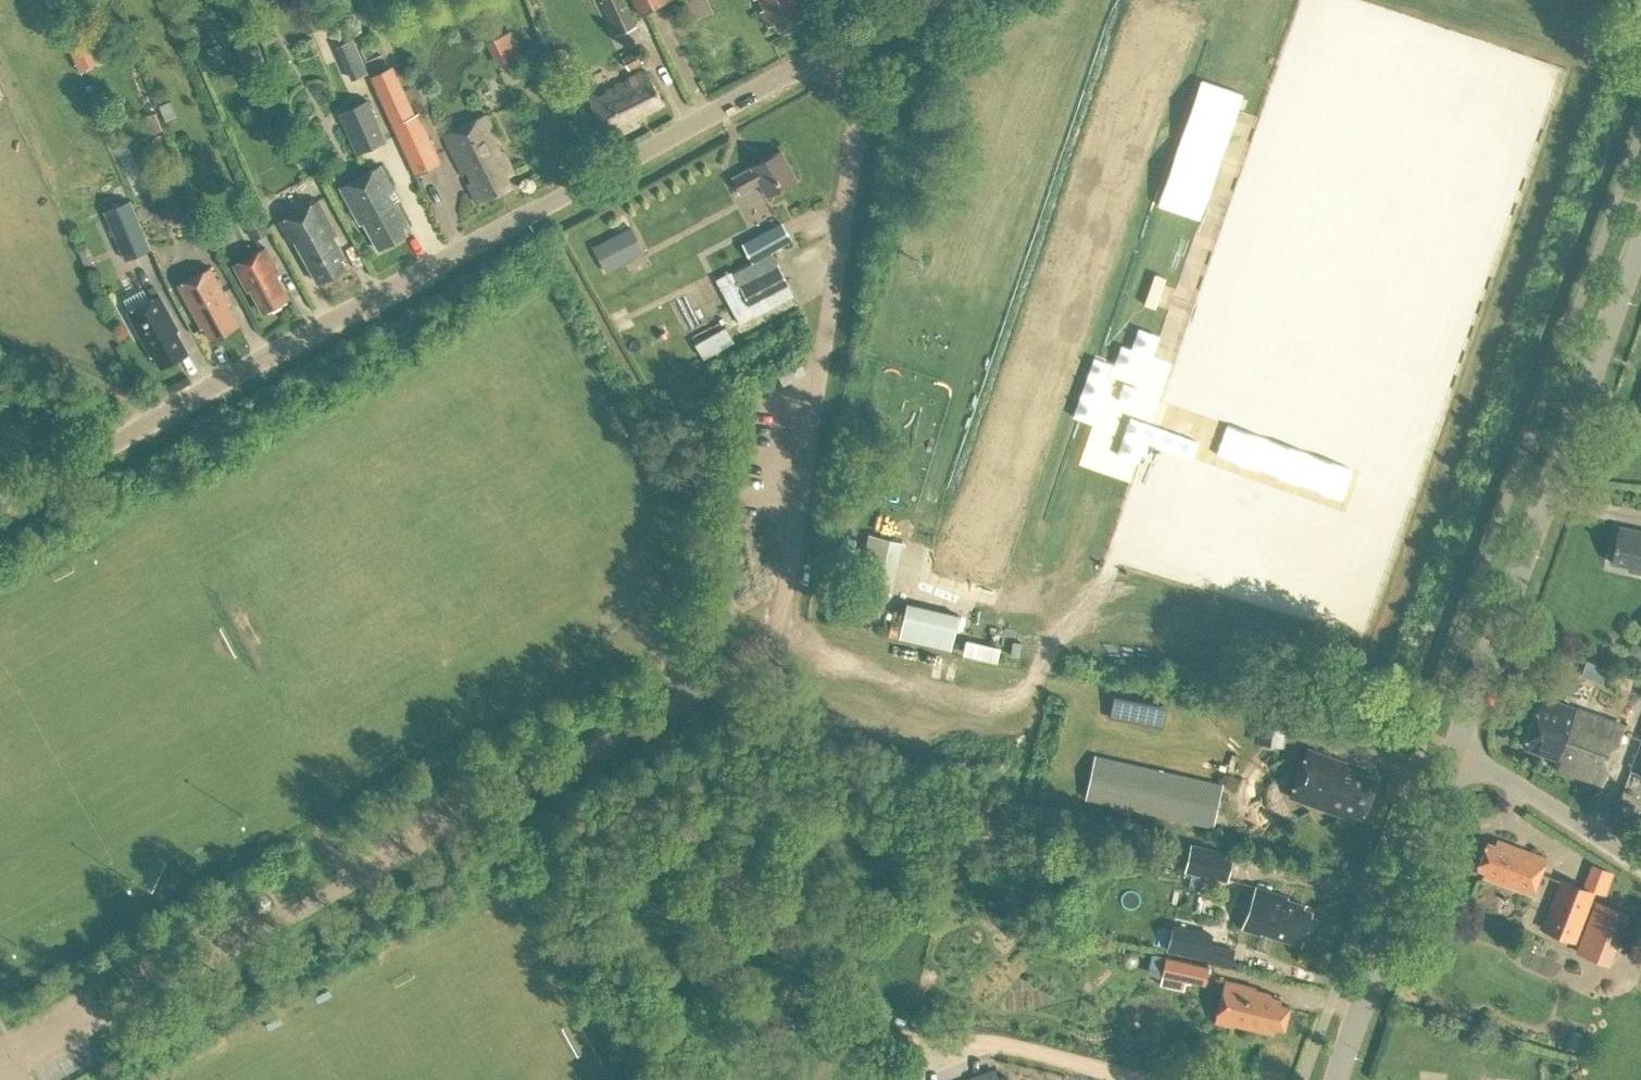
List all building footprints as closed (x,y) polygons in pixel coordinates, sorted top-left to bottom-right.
[(602,1),(617,35),(638,25),(627,0),(604,0),(602,1)] [(662,3),(660,0),(631,0),(638,14),(662,3)] [(789,24),(811,12),(804,0),(761,0),(763,5),(761,6),(770,23),(773,21),(778,30),(789,24)] [(237,31),(250,26),(246,17),(233,22),(237,31)] [(488,36),(498,60),(524,50),(514,26),(488,36)] [(99,53),(90,32),(67,42),(76,63),(99,53)] [(255,72),(268,66),(254,35),(241,41),(255,72)] [(221,42),(195,53),(202,70),(229,59),(221,42)] [(526,50),(533,66),(547,60),(540,44),(526,50)] [(358,49),(342,57),(348,70),(365,63),(358,49)] [(623,57),(629,69),(643,62),(637,50),(623,57)] [(392,66),(370,76),(380,98),(402,88),(392,66)] [(634,116),(663,100),(645,67),(588,98),(609,136),(636,121),(634,116)] [(336,109),(355,154),(388,140),(369,95),(336,109)] [(171,99),(159,104),(166,122),(179,116),(171,99)] [(512,172),(484,115),(446,133),(479,202),(513,186),(508,174),(512,172)] [(415,116),(392,126),(415,175),(442,163),(435,148),(430,150),(415,116)] [(130,139),(120,142),(129,167),(139,163),(130,139)] [(798,178),(782,147),(732,174),(741,190),(761,179),(769,194),(798,178)] [(395,187),(381,164),(342,187),(361,219),(364,219),(379,245),(405,230),(403,225),(410,222),(391,189),(395,187)] [(131,198),(104,209),(125,259),(152,248),(131,198)] [(337,232),(318,199),(280,220),(293,243),(296,241),(317,279),(343,264),(341,260),(347,257),(334,233),(337,232)] [(754,256),(792,236),(783,220),(745,240),(754,256)] [(594,246),(607,271),(644,251),(631,226),(594,246)] [(263,309),(288,295),(272,266),(275,264),(266,246),(234,264),(248,288),(250,287),(263,309)] [(772,252),(733,272),(740,286),(749,305),(789,285),(779,266),(772,252)] [(209,337),(237,321),(225,300),(226,299),(208,267),(175,286),(198,325),(201,324),(209,337)] [(180,329),(159,294),(127,313),(150,354),(153,352),(161,365),(189,348),(178,330),(180,329)] [(726,327),(695,343),(703,358),(734,342),(726,327)] [(1619,525),(1611,560),(1629,565),(1628,568),(1640,571),(1640,530),(1619,525)] [(857,586),(892,594),(903,542),(869,534),(857,586)] [(907,602),(899,638),(950,649),(959,614),(907,602)] [(968,640),(964,655),(998,663),(1002,648),(968,640)] [(1110,720),(1139,725),(1160,729),(1165,705),(1115,695),(1110,720)] [(1625,728),(1543,696),(1524,745),(1558,759),(1555,766),(1603,785),(1625,728)] [(1258,710),(1255,736),(1286,740),(1289,713),(1258,710)] [(1630,769),(1640,773),(1640,741),(1630,769)] [(1348,763),(1309,749),(1292,796),(1355,819),(1357,813),(1365,816),(1379,778),(1347,766),(1348,763)] [(1099,754),(1090,797),(1139,807),(1213,823),(1223,781),(1139,763),(1099,754)] [(1547,855),(1497,837),(1495,843),(1488,840),(1477,868),(1484,870),(1482,874),(1533,893),(1547,855)] [(1181,861),(1185,846),(1164,841),(1160,856),(1181,861)] [(1188,844),(1181,871),(1226,880),(1232,853),(1188,844)] [(1560,878),(1540,929),(1575,942),(1593,891),(1560,878)] [(1290,896),(1283,894),(1270,889),(1259,886),(1245,926),(1262,932),(1263,928),(1305,943),(1307,937),(1313,939),(1321,918),(1313,915),(1313,913),(1305,910),(1302,905),(1288,900),(1290,896)] [(1596,960),(1610,966),(1630,914),(1596,900),(1578,943),(1599,951),(1596,960)] [(1173,923),(1167,950),(1207,960),(1208,954),(1213,933),(1199,929),(1198,929),(1180,925),(1173,923)] [(1151,954),(1147,973),(1163,976),(1167,958),(1151,954)] [(1183,990),(1185,980),(1206,985),(1209,969),(1167,959),(1161,985),(1183,990)] [(1269,992),(1257,989),(1257,988),(1227,981),(1218,1023),(1236,1027),(1236,1026),(1274,1035),(1276,1027),(1285,1029),(1291,1003),(1272,998),(1269,992)] [(993,1071),(972,1079),(996,1079),(993,1071)]
